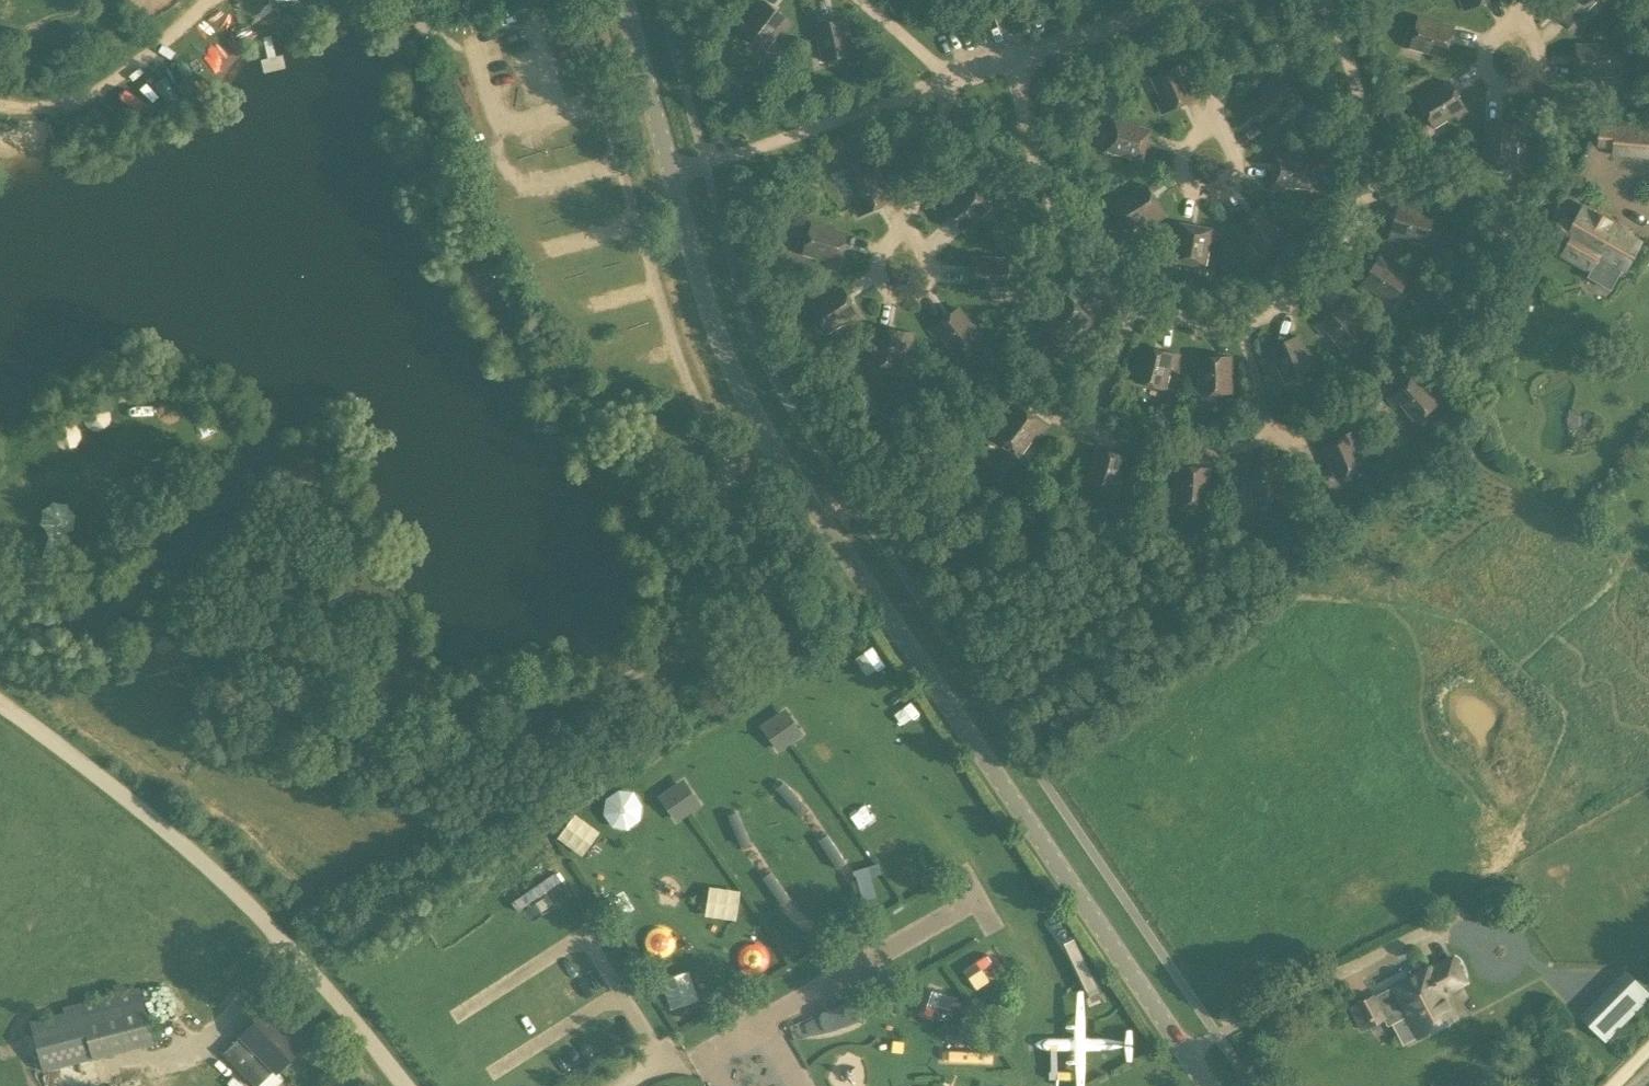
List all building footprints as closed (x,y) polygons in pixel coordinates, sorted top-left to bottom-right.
[(1483,0),(1460,0),(1464,9),(1483,0)] [(1592,0),(1549,0),(1546,2),(1571,28),(1579,20),(1575,16),(1592,0)] [(783,31),(790,23),(762,1),(740,30),(764,48),(779,28),(783,31)] [(1441,61),(1451,27),(1416,17),(1408,46),(1432,53),(1431,58),(1441,61)] [(822,60),(851,54),(843,19),(809,26),(811,37),(817,36),(822,60)] [(1586,74),(1611,74),(1611,44),(1575,45),(1575,80),(1586,80),(1586,74)] [(1161,112),(1193,97),(1178,64),(1151,77),(1162,100),(1156,102),(1161,112)] [(1273,120),(1291,103),(1270,81),(1244,106),(1269,132),(1277,124),(1273,120)] [(1456,117),(1465,111),(1446,81),(1416,100),(1432,125),(1453,112),(1456,117)] [(1139,164),(1148,130),(1114,120),(1105,149),(1130,156),(1128,161),(1139,164)] [(1520,136),(1521,125),(1485,123),(1483,158),(1513,160),(1514,135),(1520,136)] [(1648,157),(1648,129),(1599,124),(1598,142),(1614,143),(1613,154),(1648,157)] [(1308,186),(1310,157),(1275,153),(1271,189),(1282,190),(1283,184),(1308,186)] [(858,215),(890,200),(874,168),(847,180),(858,203),(853,205),(858,215)] [(970,223),(988,206),(967,184),(941,209),(966,235),(974,227),(970,223)] [(1154,220),(1163,214),(1144,184),(1113,203),(1129,229),(1150,215),(1154,220)] [(1424,242),(1432,213),(1398,204),(1388,238),(1398,241),(1400,235),(1424,242)] [(1258,251),(1282,233),(1260,205),(1232,226),(1239,235),(1243,231),(1258,251)] [(1582,205),(1574,220),(1562,214),(1550,234),(1565,242),(1559,255),(1590,272),(1598,255),(1624,270),(1640,241),(1614,227),(1616,224),(1582,205)] [(835,267),(845,233),(810,224),(802,252),(826,259),(825,264),(835,267)] [(1213,241),(1215,230),(1180,224),(1173,259),(1203,265),(1207,240),(1213,241)] [(1004,289),(1007,259),(971,256),(968,291),(979,292),(980,287),(1004,289)] [(1391,301),(1408,277),(1378,257),(1358,287),(1367,293),(1370,288),(1391,301)] [(850,323),(859,317),(840,287),(810,306),(826,331),(847,318),(850,323)] [(1084,328),(1091,320),(1066,295),(1041,321),(1062,342),(1080,324),(1084,328)] [(1342,349),(1365,330),(1342,302),(1315,325),(1322,333),(1327,330),(1342,349)] [(955,354),(979,336),(957,308),(929,329),(935,338),(940,334),(955,354)] [(909,344),(911,333),(877,327),(870,362),(899,368),(904,343),(909,344)] [(1284,380),(1311,368),(1297,335),(1264,350),(1269,360),(1274,357),(1284,380)] [(1174,365),(1177,355),(1143,346),(1134,380),(1163,388),(1169,364),(1174,365)] [(1200,392),(1230,391),(1229,356),(1193,356),(1194,367),(1199,367),(1200,392)] [(1416,421),(1438,401),(1414,374),(1388,398),(1395,406),(1399,402),(1416,421)] [(1039,435),(1046,426),(1017,405),(996,434),(1020,451),(1034,431),(1039,435)] [(1336,477),(1363,465),(1348,432),(1316,447),(1320,457),(1326,455),(1336,477)] [(1128,469),(1131,458),(1097,447),(1086,482),(1115,491),(1122,467),(1128,469)] [(1254,500),(1283,495),(1277,459),(1242,466),(1244,476),(1249,475),(1254,500)] [(1206,503),(1208,467),(1173,465),(1172,476),(1178,476),(1176,501),(1206,503)] [(785,708),(760,726),(779,751),(791,742),(804,734),(785,708)] [(683,779),(658,797),(676,822),(689,813),(701,805),(683,779)] [(783,781),(775,789),(803,815),(810,807),(783,781)] [(741,811),(730,814),(743,850),(753,846),(741,811)] [(579,856),(598,832),(571,812),(553,836),(579,856)] [(825,832),(816,838),(837,869),(846,863),(825,832)] [(878,862),(853,870),(862,901),(876,897),(870,876),(881,873),(878,862)] [(769,870),(760,876),(782,907),(791,901),(769,870)] [(526,916),(554,903),(547,888),(560,882),(556,874),(515,893),(526,916)] [(740,890),(709,886),(705,916),(736,920),(740,890)] [(1071,935),(1061,940),(1087,995),(1097,991),(1071,935)] [(988,953),(963,969),(976,989),(990,980),(982,968),(993,961),(988,953)] [(1386,1023),(1405,1012),(1418,1036),(1456,1015),(1444,994),(1465,982),(1451,955),(1430,967),(1429,965),(1391,986),(1391,987),(1372,998),(1372,996),(1349,1008),(1361,1030),(1383,1018),(1386,1023)] [(1648,994),(1648,981),(1632,965),(1627,970),(1587,1012),(1610,1035),(1648,994)] [(691,972),(661,982),(670,1010),(700,1000),(691,972)] [(31,1019),(44,1070),(96,1057),(154,1043),(140,986),(66,1005),(65,1012),(31,1019)] [(955,996),(932,988),(922,1014),(927,1017),(932,1017),(936,1005),(950,1010),(955,996)] [(1071,1036),(1071,1049),(1074,1085),(1082,1085),(1083,1049),(1083,1036),(1080,988),(1074,988),(1071,1036)] [(791,1025),(795,1037),(806,1035),(828,1032),(850,1024),(859,1020),(852,1001),(844,1003),(821,1011),(803,1020),(791,1025)] [(226,1051),(223,1054),(256,1085),(258,1085),(260,1084),(275,1070),(276,1071),(305,1042),(269,1007),(241,1036),(226,1051)] [(1122,1026),(1120,1039),(1120,1045),(1122,1056),(1129,1057),(1128,1026),(1122,1026)] [(1132,1042),(1131,1041),(1120,1039),(1105,1036),(1083,1036),(1071,1036),(1045,1036),(1034,1040),(1033,1042),(1033,1044),(1045,1049),(1071,1049),(1083,1049),(1104,1049),(1120,1045),(1131,1043),(1132,1042)] [(994,1050),(948,1049),(948,1050),(943,1050),(941,1051),(941,1058),(942,1059),(948,1059),(948,1060),(993,1061),(994,1050)] [(957,1072),(956,1071),(947,1085),(952,1085),(957,1072)]
